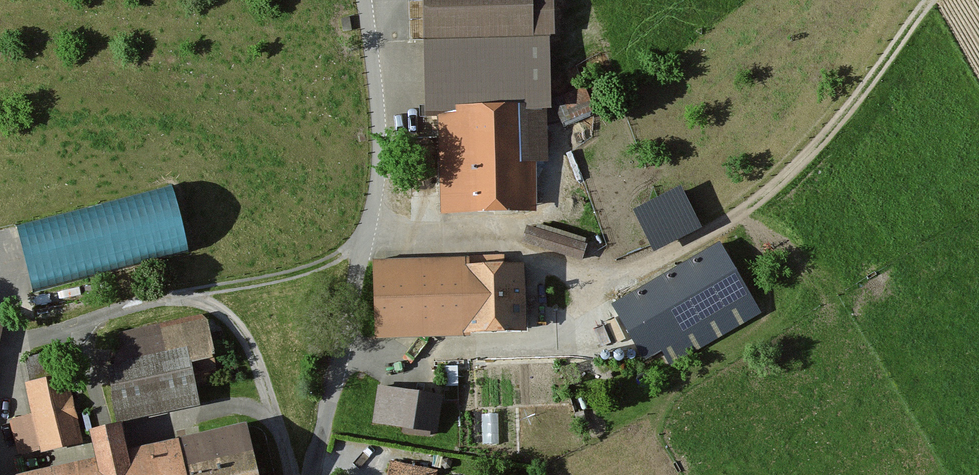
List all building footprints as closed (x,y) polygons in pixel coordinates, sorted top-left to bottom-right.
[(425,117),(439,117),(535,116),(550,115),(549,40),(556,40),(555,0),(423,0),(425,117)] [(557,93),(563,117),(595,108),(589,85),(557,93)] [(535,116),(439,117),(439,211),(536,210),(535,116)] [(635,203),(655,245),(705,222),(685,179),(635,203)] [(173,187),(16,225),(32,293),(190,254),(173,187)] [(588,230),(529,221),(526,242),(585,251),(588,230)] [(723,244),(606,306),(646,380),(763,317),(723,244)] [(510,273),(366,274),(366,338),(511,337),(510,273)] [(196,327),(121,338),(130,401),(205,390),(196,327)] [(69,362),(26,372),(34,404),(11,410),(20,446),(86,430),(69,362)] [(430,389),(384,382),(376,427),(422,434),(430,389)] [(12,468),(13,474),(266,474),(251,412),(12,468)]
